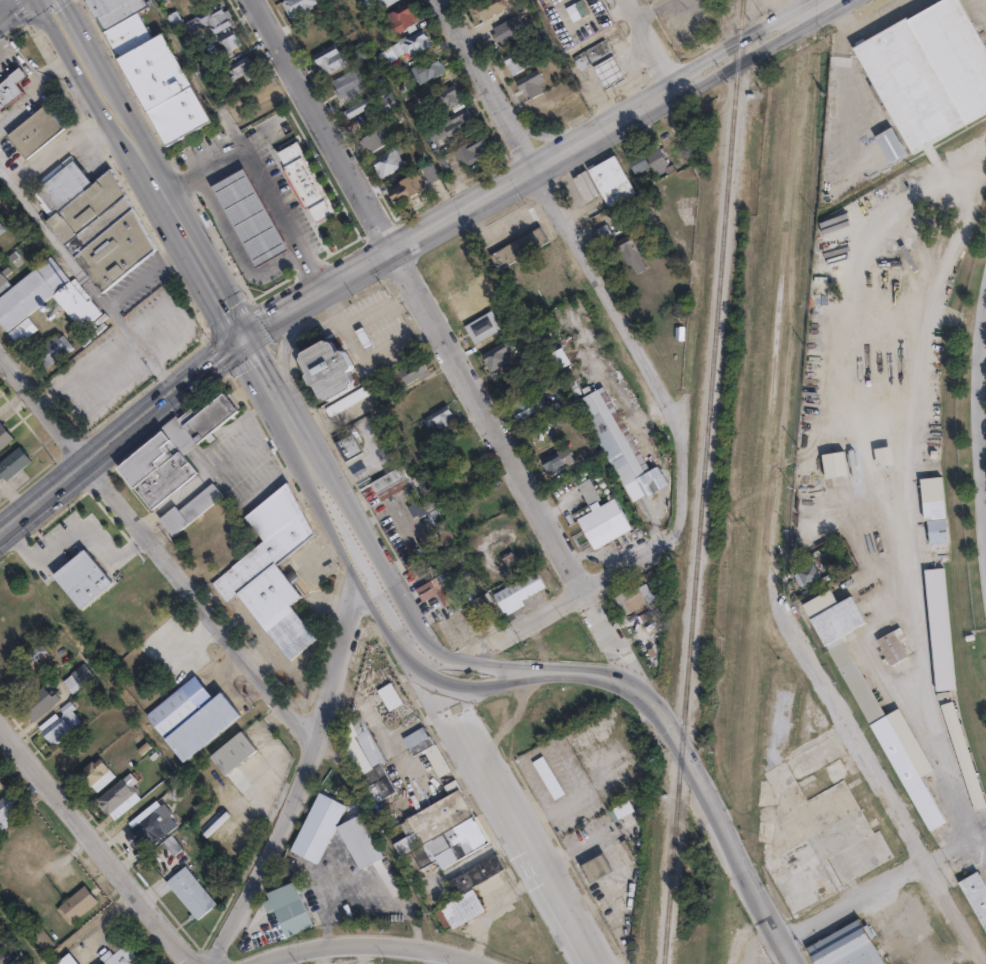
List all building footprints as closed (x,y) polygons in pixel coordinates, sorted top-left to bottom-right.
[(168,144),(85,0),(145,0),(149,6),(138,13),(154,39),(164,33),(212,121),(168,144)] [(280,2),(284,0),(317,0),(318,1),(312,4),(313,6),(307,9),(309,11),(290,21),(280,2)] [(470,6),(480,0),(503,0),(505,5),(482,19),(482,17),(478,19),(470,6)] [(960,0),(985,46),(985,109),(913,151),(853,45),(907,15),(908,17),(937,0),(960,0)] [(414,27),(406,31),(404,28),(393,34),(386,23),(389,22),(384,14),(405,1),(416,19),(411,22),(414,27)] [(221,5),(231,24),(213,35),(208,26),(203,29),(201,26),(188,33),(184,24),(212,8),(213,9),(221,5)] [(525,30),(500,44),(491,27),(516,13),(525,30)] [(428,43),(406,57),(402,50),(393,55),(388,47),(419,28),(428,43)] [(234,55),(224,60),(214,43),(234,31),(241,45),(231,51),(234,55)] [(610,51),(589,63),(582,50),(603,39),(610,51)] [(368,55),(355,62),(348,48),(360,41),(368,55)] [(344,62),(322,74),(311,54),(333,42),(344,62)] [(531,63),(511,74),(501,57),(521,45),(531,63)] [(435,55),(444,71),(432,78),(431,76),(424,80),(425,83),(420,86),(409,67),(417,62),(419,64),(435,55)] [(622,78),(603,88),(590,66),(609,55),(622,78)] [(246,57),(257,76),(247,82),(243,76),(232,82),(224,69),(246,57)] [(359,94),(342,103),(329,80),(353,67),(352,65),(357,63),(363,73),(359,75),(365,87),(357,91),(359,94)] [(3,107),(0,109),(0,84),(18,69),(25,77),(15,86),(22,94),(5,109),(3,107)] [(537,83),(540,89),(537,91),(538,93),(529,98),(524,87),(519,90),(514,81),(536,69),(542,80),(537,83)] [(450,84),(459,100),(433,114),(423,96),(433,91),(434,93),(450,84)] [(396,106),(383,113),(376,100),(389,93),(396,106)] [(373,103),(345,118),(341,111),(369,96),(373,103)] [(61,130),(25,161),(6,138),(42,107),(61,130)] [(472,122),(446,136),(438,121),(464,107),(472,122)] [(389,141),(368,153),(364,146),(361,148),(357,140),(384,125),(388,132),(385,134),(389,141)] [(907,154),(891,163),(876,136),(892,127),(907,154)] [(468,162),(460,167),(451,151),(480,136),(487,149),(467,160),(468,162)] [(334,210),(316,220),(276,150),(295,140),(334,210)] [(668,161),(655,170),(651,163),(636,172),(628,157),(656,140),(668,161)] [(404,166),(400,169),(398,166),(379,177),(373,167),(375,166),(371,160),(388,151),(386,148),(396,143),(398,147),(394,149),(404,166)] [(636,190),(610,204),(589,168),(615,153),(636,190)] [(438,177),(428,183),(419,167),(429,161),(438,177)] [(72,163),(90,186),(109,170),(154,250),(99,294),(44,224),(53,216),(34,193),(72,163)] [(287,247),(256,265),(211,185),(242,168),(287,247)] [(573,177),(587,202),(600,195),(586,170),(573,177)] [(422,190),(397,204),(388,186),(416,171),(420,178),(416,179),(422,190)] [(547,239),(499,266),(491,252),(539,224),(547,239)] [(645,235),(649,243),(653,241),(658,252),(650,256),(652,260),(649,261),(655,273),(645,278),(640,267),(635,269),(624,246),(645,235)] [(9,331),(0,320),(0,295),(48,255),(70,281),(73,278),(101,311),(91,319),(96,325),(86,334),(53,295),(28,316),(37,327),(17,343),(8,332),(9,331)] [(10,283),(0,291),(0,271),(10,283)] [(572,306),(565,310),(577,329),(583,326),(572,306)] [(499,327),(473,342),(462,324),(488,308),(499,327)] [(373,347),(369,349),(365,351),(354,330),(358,328),(363,326),(373,347)] [(56,333),(59,336),(63,333),(74,346),(68,351),(67,350),(47,367),(33,351),(56,333)] [(326,338),(332,350),(339,347),(349,365),(343,368),(350,383),(319,399),(310,381),(306,383),(300,372),(302,371),(294,354),(326,338)] [(510,355),(488,368),(478,352),(500,339),(510,355)] [(569,360),(559,367),(549,353),(560,346),(569,360)] [(421,362),(427,372),(405,384),(398,372),(405,368),(406,370),(421,362)] [(513,365),(517,371),(519,370),(526,382),(505,395),(498,382),(506,377),(503,371),(513,365)] [(600,385),(649,469),(655,465),(666,483),(646,496),(635,477),(624,484),(574,400),(600,385)] [(371,395),(330,419),(325,410),(366,386),(371,395)] [(239,410),(186,456),(199,471),(154,510),(119,469),(135,455),(133,453),(176,416),(179,420),(193,408),(199,415),(225,392),(239,410)] [(536,393),(541,402),(514,418),(508,407),(514,403),(511,398),(519,393),(523,400),(536,393)] [(455,422),(438,431),(434,424),(426,429),(421,421),(446,406),(455,422)] [(13,442),(0,452),(0,430),(2,428),(13,442)] [(363,449),(346,459),(336,442),(353,432),(363,449)] [(878,466),(895,464),(892,445),(875,447),(878,466)] [(560,446),(562,449),(565,447),(569,453),(565,455),(569,462),(547,475),(538,459),(560,446)] [(2,475),(0,477),(0,463),(1,464),(21,447),(32,461),(7,482),(2,475)] [(827,478),(849,474),(844,450),(822,454),(827,478)] [(412,459),(457,538),(446,544),(428,514),(423,516),(421,513),(416,517),(410,505),(415,502),(414,501),(419,498),(418,496),(412,499),(407,490),(413,487),(401,465),(412,459)] [(408,486),(383,500),(373,482),(398,468),(408,486)] [(922,478),(927,543),(948,541),(943,476),(922,478)] [(224,496),(175,537),(161,520),(177,507),(181,511),(214,484),(224,496)] [(276,567),(300,597),(288,607),(316,640),(289,662),(235,596),(225,604),(210,586),(263,543),(243,519),(286,484),(313,536),(276,567)] [(613,496),(631,527),(595,548),(577,518),(592,509),(589,504),(597,499),(600,504),(613,496)] [(111,584),(81,609),(51,573),(81,548),(111,584)] [(815,570),(798,578),(791,564),(808,555),(815,570)] [(794,574),(804,588),(822,574),(812,560),(794,574)] [(535,582),(494,605),(484,588),(526,565),(535,582)] [(945,567),(925,569),(936,691),(956,689),(945,567)] [(548,591),(537,570),(493,593),(504,614),(548,591)] [(428,571),(435,583),(447,576),(455,589),(435,600),(428,588),(413,597),(408,588),(410,587),(408,582),(428,571)] [(647,585),(653,596),(669,588),(668,604),(660,609),(655,601),(649,604),(655,616),(644,622),(638,611),(629,616),(619,597),(627,592),(629,595),(647,585)] [(940,815),(925,823),(806,613),(845,590),(860,616),(835,630),(940,815)] [(902,649),(886,658),(871,633),(887,623),(902,649)] [(87,673),(67,690),(55,676),(75,659),(87,673)] [(31,687),(15,700),(3,686),(24,668),(29,675),(27,677),(32,683),(30,685),(31,687)] [(196,674),(215,698),(222,692),(241,715),(185,761),(147,715),(196,674)] [(403,704),(389,712),(377,691),(390,683),(403,704)] [(42,686),(47,693),(51,690),(58,700),(31,723),(17,706),(42,686)] [(80,721),(52,744),(41,731),(62,714),(58,709),(68,700),(74,707),(71,709),(80,721)] [(955,700),(942,704),(972,810),(985,806),(955,700)] [(376,762),(392,788),(379,797),(370,780),(358,786),(352,775),(357,772),(343,747),(343,720),(357,713),(382,758),(376,762)] [(426,732),(403,745),(397,735),(420,721),(426,732)] [(257,749),(226,775),(211,757),(242,731),(257,749)] [(427,733),(445,769),(433,775),(419,748),(409,753),(405,745),(427,733)] [(556,789),(545,795),(523,758),(534,751),(556,789)] [(533,761),(554,799),(565,793),(544,755),(533,761)] [(98,759),(109,772),(107,773),(111,778),(103,785),(99,780),(87,790),(81,783),(77,787),(71,780),(92,762),(93,763),(98,759)] [(636,778),(608,793),(605,786),(633,771),(636,778)] [(121,780),(128,788),(131,785),(137,792),(108,816),(96,801),(121,780)] [(489,843),(457,860),(453,853),(411,876),(395,845),(407,838),(399,823),(449,796),(444,787),(455,780),(489,843)] [(360,813),(382,856),(360,869),(337,826),(316,864),(289,850),(317,791),(360,813)] [(19,806),(0,821),(0,800),(8,793),(19,806)] [(606,817),(601,808),(602,807),(627,793),(632,802),(606,817)] [(181,825),(145,853),(139,845),(135,848),(125,834),(164,803),(181,825)] [(608,866),(583,879),(573,860),(597,847),(608,866)] [(502,868),(455,893),(448,880),(495,854),(502,868)] [(213,899),(194,915),(164,879),(183,863),(213,899)] [(294,880),(313,925),(286,937),(275,911),(268,914),(262,900),(268,897),(266,892),(294,880)] [(97,897),(70,920),(56,904),(84,881),(97,897)] [(483,910),(451,927),(440,907),(472,889),(483,910)] [(860,919),(885,963),(816,963),(807,948),(860,919)] [(55,940),(43,950),(27,931),(39,922),(55,940)] [(125,963),(126,963),(95,963),(123,941),(135,955),(125,963)] [(63,950),(75,963),(52,963),(50,961),(63,950)]
